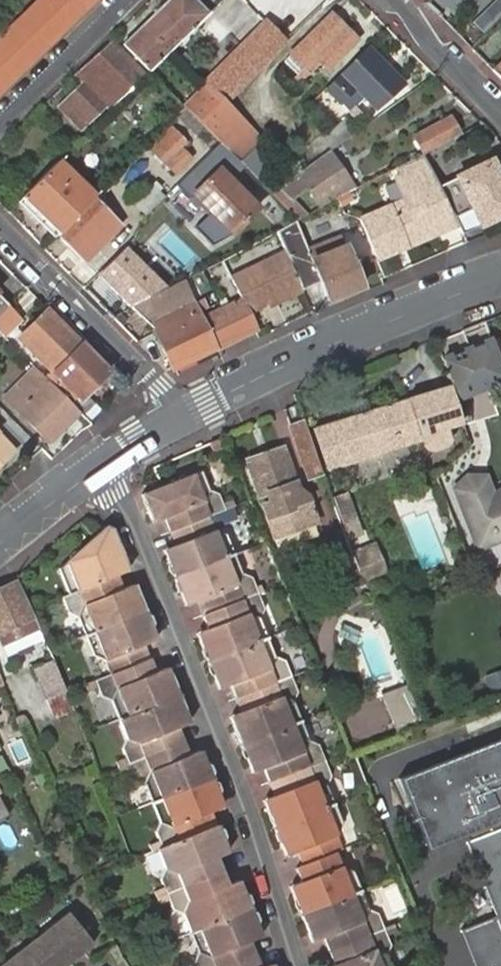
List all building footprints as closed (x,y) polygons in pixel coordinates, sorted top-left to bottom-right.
[(92,0),(37,0),(0,37),(0,90),(92,0)] [(121,43),(148,71),(160,60),(149,48),(169,28),(181,39),(208,12),(196,0),(166,0),(121,43)] [(208,12),(181,39),(169,51),(187,68),(249,7),(265,22),(284,42),(302,25),(282,5),(287,0),(220,0),(208,12)] [(306,0),(287,0),(282,5),(302,25),(316,11),(306,0)] [(301,43),(327,68),(356,39),(330,13),(301,43)] [(284,42),(265,22),(181,104),(184,107),(201,125),(284,42)] [(169,51),(181,39),(169,28),(149,48),(160,60),(169,51)] [(144,75),(108,39),(72,74),(82,83),(104,105),(109,110),(144,75)] [(321,74),(327,68),(301,43),(278,66),(295,84),(312,66),(321,74)] [(397,87),(364,54),(342,76),(375,108),(397,87)] [(500,77),(500,61),(493,69),(500,77)] [(357,90),(342,76),(327,89),(341,105),(357,90)] [(80,129),(104,105),(82,83),(58,106),(80,129)] [(266,144),(224,102),(201,125),(209,133),(210,134),(218,142),(230,154),(231,155),(243,167),(266,144)] [(335,143),(361,125),(353,112),(326,129),(335,143)] [(422,152),(456,134),(446,117),(412,135),(420,152),(422,152)] [(176,131),(165,141),(175,151),(186,141),(176,131)] [(175,151),(165,141),(146,159),(166,180),(196,152),(186,141),(175,151)] [(230,154),(218,142),(177,184),(190,198),(216,173),(226,183),(243,167),(231,155),(230,154)] [(353,188),(326,149),(295,172),(319,206),(353,188)] [(401,202),(356,222),(374,261),(394,252),(392,247),(400,244),(402,249),(456,226),(437,186),(422,152),(420,152),(392,168),(397,178),(391,180),(401,202)] [(437,186),(460,234),(500,216),(500,179),(499,180),(490,162),(437,186)] [(254,212),(226,183),(216,173),(190,198),(208,216),(192,232),(208,248),(229,239),(254,212)] [(276,185),(267,192),(294,220),(304,214),(276,185)] [(45,221),(59,234),(88,206),(74,193),(45,221)] [(120,225),(95,199),(88,206),(59,234),(85,261),(120,225)] [(304,249),(290,222),(272,231),(283,252),(299,288),(302,292),(319,283),(327,300),(360,288),(351,268),(353,262),(350,254),(343,251),(337,235),(304,249)] [(392,247),(394,252),(402,249),(400,244),(392,247)] [(299,288),(283,252),(232,276),(242,301),(222,310),(237,338),(256,329),(248,311),(299,288)] [(172,368),(237,338),(222,310),(201,319),(182,279),(129,307),(154,332),(172,368)] [(7,305),(0,312),(0,334),(2,336),(20,318),(7,305)] [(80,343),(46,309),(17,338),(46,367),(40,374),(44,378),(80,343)] [(440,361),(452,400),(500,382),(500,371),(490,342),(440,361)] [(44,378),(79,414),(87,421),(100,409),(90,398),(86,401),(81,396),(109,372),(80,343),(44,378)] [(40,374),(35,369),(6,398),(49,443),(79,414),(44,378),(40,374)] [(431,392),(311,431),(325,472),(410,444),(420,441),(424,452),(441,448),(446,444),(447,440),(458,424),(452,400),(448,387),(431,392)] [(318,478),(301,424),(284,430),(304,484),(318,478)] [(12,448),(0,435),(0,461),(12,448)] [(279,448),(242,462),(255,496),(263,493),(267,503),(260,506),(272,539),(289,533),(291,540),(298,537),(302,532),(301,528),(313,523),(302,494),(297,497),(279,448)] [(210,518),(235,508),(233,501),(223,505),(219,494),(209,490),(202,471),(161,486),(164,495),(166,502),(148,509),(154,525),(166,521),(171,534),(210,518)] [(455,514),(468,549),(500,537),(500,490),(482,496),(476,477),(459,477),(446,488),(455,514)] [(341,494),(329,499),(347,541),(358,537),(341,494)] [(145,502),(148,509),(166,502),(164,495),(145,502)] [(176,579),(234,556),(226,537),(215,533),(210,518),(171,534),(176,547),(178,554),(167,558),(176,579)] [(106,525),(96,535),(59,569),(69,593),(112,576),(116,575),(131,570),(125,554),(117,557),(115,552),(119,538),(114,526),(106,525)] [(125,554),(119,538),(115,552),(117,557),(125,554)] [(164,551),(167,558),(178,554),(176,547),(164,551)] [(255,570),(248,550),(234,556),(176,579),(184,600),(195,595),(198,603),(203,616),(249,598),(262,593),(259,587),(246,592),(235,588),(232,580),(255,570)] [(366,550),(352,555),(359,569),(372,563),(366,550)] [(333,567),(345,596),(364,589),(364,587),(357,572),(351,559),(333,567)] [(0,583),(0,640),(1,641),(25,629),(19,617),(30,612),(29,609),(16,579),(14,575),(0,583)] [(122,590),(116,575),(112,576),(118,592),(122,590)] [(69,593),(62,596),(68,611),(78,614),(85,634),(146,610),(139,591),(125,596),(122,590),(118,592),(112,576),(69,593)] [(139,591),(136,585),(122,590),(125,596),(139,591)] [(195,595),(184,600),(186,607),(198,603),(195,595)] [(207,664),(265,640),(249,598),(203,616),(209,631),(211,638),(200,643),(207,664)] [(85,634),(82,635),(90,653),(98,656),(106,673),(151,657),(146,645),(144,636),(155,632),(146,610),(85,634)] [(211,638),(209,631),(197,635),(200,643),(211,638)] [(158,640),(155,632),(144,636),(146,645),(158,640)] [(272,658),(265,640),(207,664),(216,685),(226,679),(229,687),(235,700),(290,679),(283,661),(272,658)] [(62,687),(49,656),(30,664),(43,696),(62,687)] [(106,673),(81,683),(83,689),(93,686),(97,695),(106,698),(114,719),(178,695),(172,678),(161,683),(158,676),(151,657),(106,673)] [(490,700),(500,695),(500,670),(481,679),(490,700)] [(172,678),(170,671),(158,676),(161,683),(172,678)] [(226,679),(216,685),(219,693),(229,687),(226,679)] [(296,697),(290,679),(235,700),(241,715),(244,723),(233,728),(240,748),(297,725),(290,707),(296,697)] [(404,685),(379,696),(396,738),(405,734),(422,728),(404,685)] [(178,695),(114,719),(120,735),(114,748),(118,757),(108,761),(111,768),(183,741),(177,727),(174,720),(186,714),(178,695)] [(189,722),(186,714),(174,720),(177,727),(189,722)] [(244,723),(241,715),(230,720),(233,728),(244,723)] [(304,743),(297,725),(240,748),(248,769),(259,764),(261,771),(267,785),(324,763),(318,747),(304,743)] [(397,776),(426,851),(465,836),(467,841),(500,828),(500,737),(397,776)] [(342,739),(330,744),(336,757),(348,752),(342,739)] [(183,741),(111,768),(113,774),(123,771),(126,778),(134,782),(144,804),(211,778),(202,755),(191,761),(187,752),(183,741)] [(202,755),(199,747),(187,752),(191,761),(202,755)] [(330,779),(324,763),(267,785),(272,797),(275,804),(264,809),(273,831),(330,808),(322,789),(330,779)] [(259,764),(248,769),(251,776),(261,771),(259,764)] [(211,778),(144,804),(151,821),(145,833),(148,840),(138,844),(141,854),(154,849),(216,825),(211,811),(207,802),(218,797),(211,778)] [(221,806),(218,797),(207,802),(211,811),(221,806)] [(275,804),(272,797),(261,802),(264,809),(275,804)] [(338,828),(330,808),(273,831),(280,850),(290,845),(293,854),(299,869),(333,855),(340,852),(333,835),(338,828)] [(149,889),(152,898),(223,871),(217,855),(213,847),(223,843),(216,825),(154,849),(161,867),(155,878),(158,886),(149,889)] [(467,841),(496,916),(461,929),(475,965),(500,965),(500,828),(467,841)] [(226,852),(223,843),(213,847),(217,855),(226,852)] [(290,845),(280,850),(284,858),(293,854),(290,845)] [(299,917),(358,895),(350,873),(338,870),(333,855),(299,869),(292,872),(297,884),(300,891),(290,895),(299,917)] [(223,871),(152,898),(153,903),(162,900),(166,910),(178,912),(185,933),(249,907),(240,884),(230,888),(228,881),(223,871)] [(237,877),(228,881),(230,888),(240,884),(237,877)] [(300,891),(297,884),(287,887),(290,895),(300,891)] [(366,915),(358,895),(299,917),(307,938),(317,936),(319,942),(325,955),(381,934),(375,917),(366,915)] [(185,933),(192,950),(185,963),(186,965),(225,965),(256,954),(251,939),(248,933),(258,928),(249,907),(185,933)] [(93,945),(69,914),(2,965),(66,965),(93,945)] [(260,935),(258,928),(248,933),(251,939),(260,935)] [(393,929),(381,934),(325,955),(329,965),(385,965),(381,957),(387,950),(383,939),(396,935),(393,929)] [(309,945),(319,942),(317,936),(307,938),(309,945)] [(225,965),(261,965),(256,954),(225,965)]
